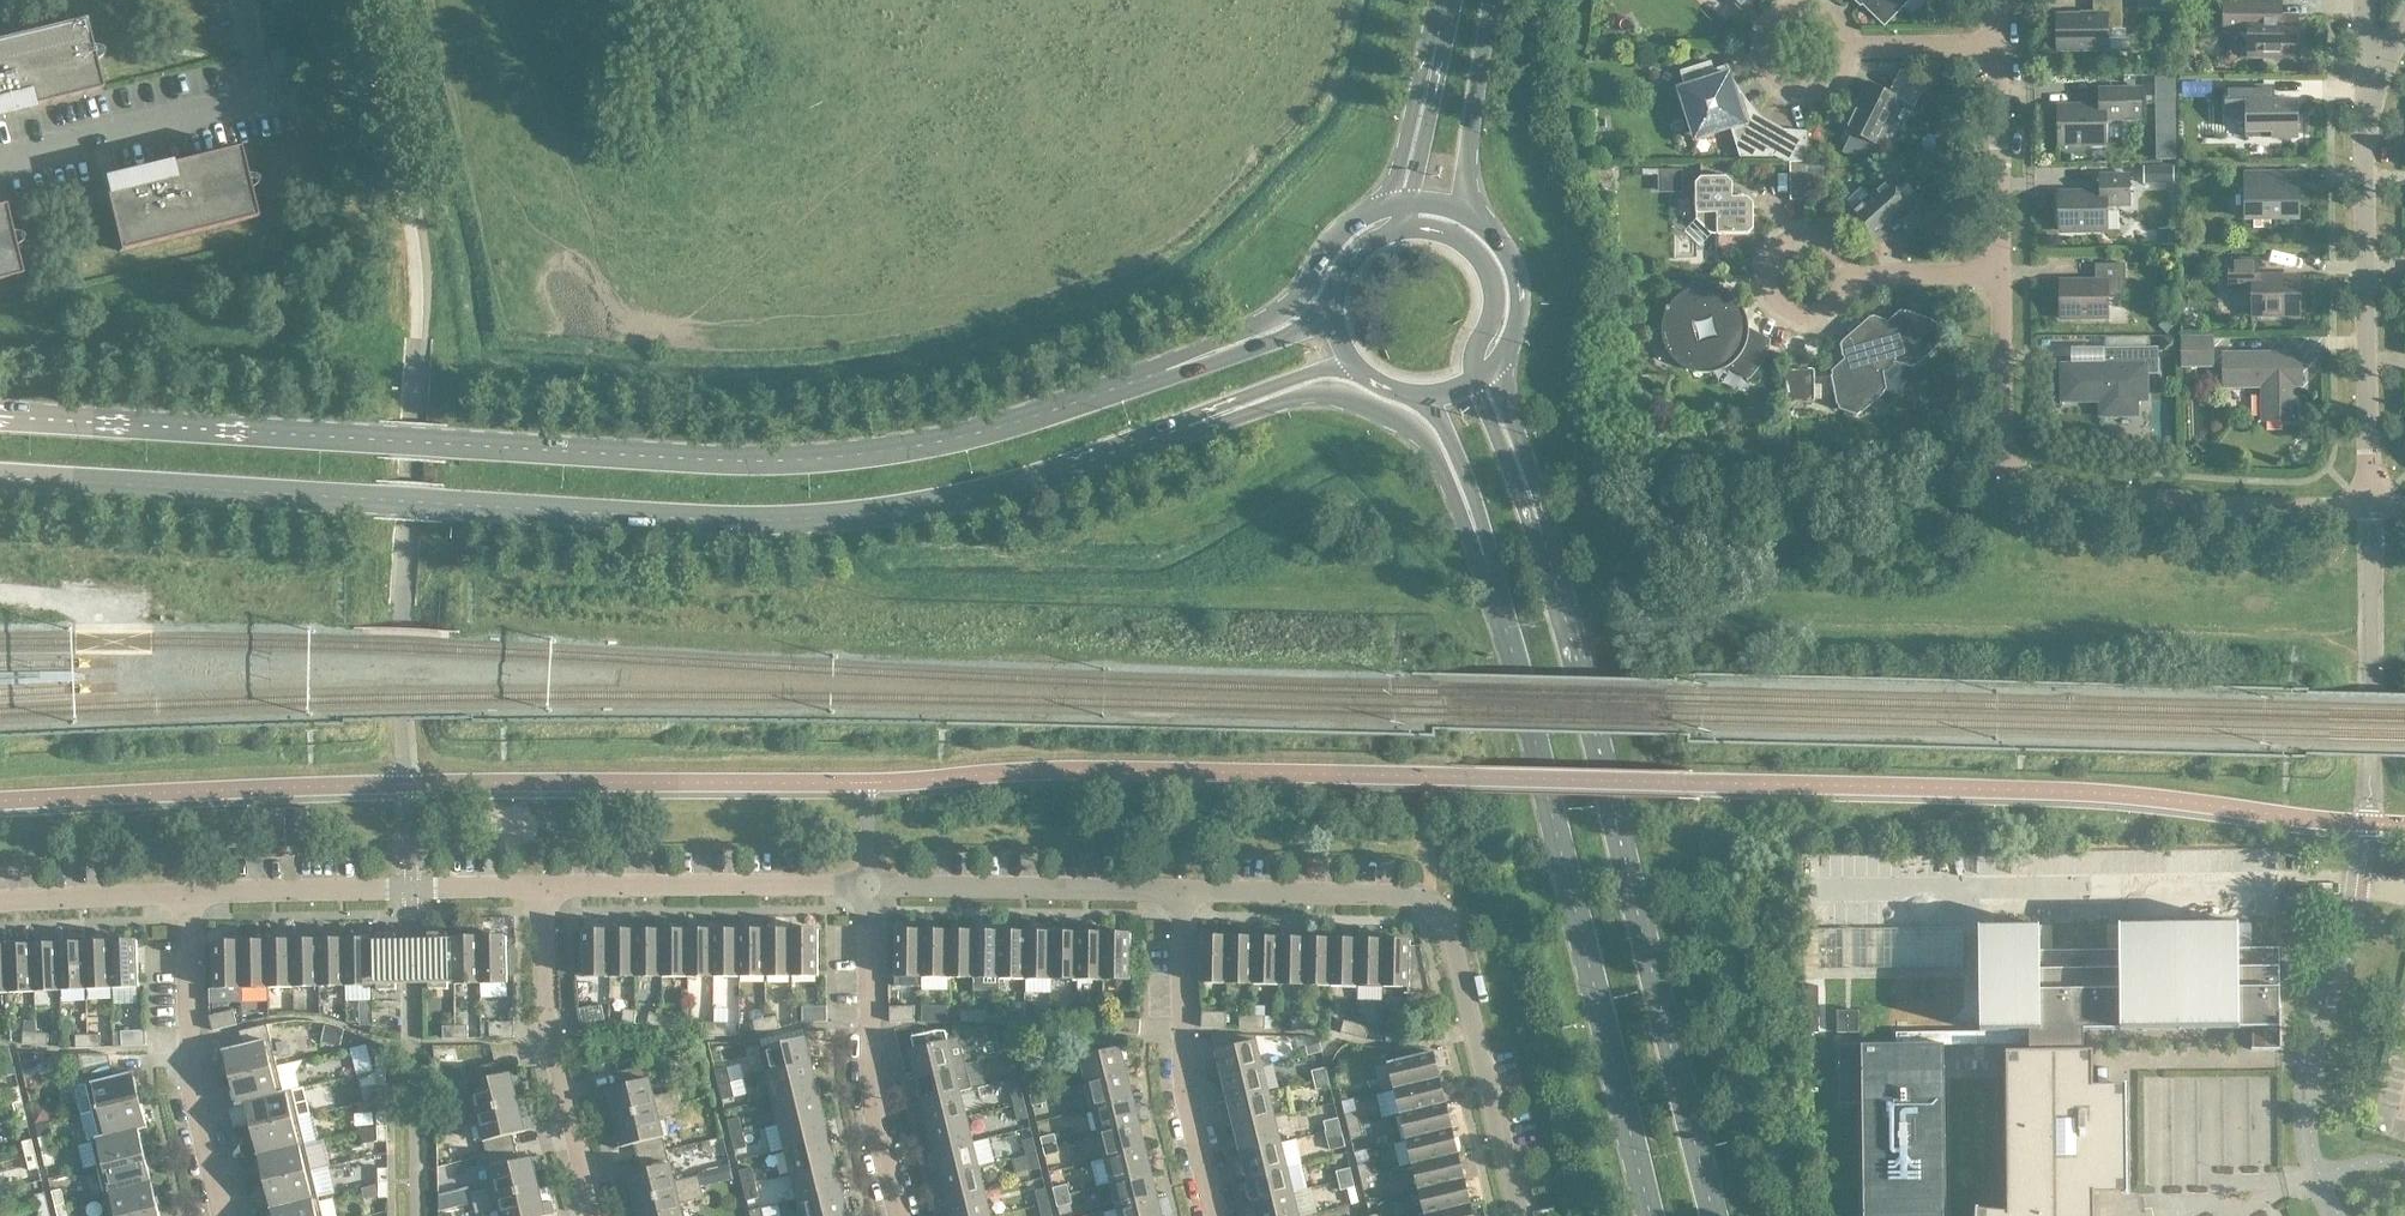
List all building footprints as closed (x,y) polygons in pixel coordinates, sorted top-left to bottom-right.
[(1751,0),(1733,0),(1742,9),(1751,0)] [(1907,0),(1864,0),(1862,2),(1885,23),(1907,0)] [(2108,50),(2108,29),(2122,29),(2122,0),(2093,0),(2093,14),(2057,14),(2057,51),(2108,50)] [(2138,11),(2176,11),(2176,0),(2138,0),(2138,11)] [(2273,0),(2224,0),(2224,24),(2241,24),(2241,35),(2244,39),(2249,39),(2248,56),(2263,56),(2263,61),(2267,65),(2277,65),(2281,61),(2281,56),(2296,56),(2297,17),(2276,17),(2273,13),(2273,0)] [(101,91),(95,63),(101,59),(102,58),(103,57),(103,56),(103,55),(103,54),(103,52),(102,52),(101,50),(100,49),(98,49),(91,48),(84,21),(0,41),(0,116),(101,91)] [(1679,89),(1690,124),(1695,139),(1731,128),(1740,157),(1773,157),(1774,155),(1790,162),(1807,162),(1806,131),(1786,131),(1779,127),(1775,125),(1771,122),(1767,119),(1760,113),(1753,107),(1750,103),(1743,105),(1738,90),(1740,89),(1736,82),(1733,78),(1731,74),(1730,69),(1728,65),(1714,69),(1711,61),(1680,71),(1685,87),(1679,89)] [(1876,144),(1878,145),(1900,100),(1914,107),(1926,83),(1900,70),(1889,93),(1868,83),(1845,128),(1853,132),(1843,152),(1871,154),(1876,144)] [(2174,79),(2156,79),(2156,101),(2174,101),(2174,79)] [(2272,138),(2298,138),(2298,101),(2264,101),(2264,87),(2225,87),(2225,100),(2226,116),(2246,116),(2246,132),(2272,132),(2272,138)] [(2141,119),(2141,88),(2099,89),(2099,106),(2058,106),(2058,135),(2062,139),(2062,145),(2106,144),(2106,124),(2111,119),(2141,119)] [(257,217),(239,147),(125,175),(125,177),(127,177),(130,188),(106,194),(119,251),(257,217)] [(1807,200),(1807,162),(1790,162),(1790,200),(1807,200)] [(2174,166),(2144,166),(2144,183),(2174,183),(2174,166)] [(2245,218),(2299,218),(2299,216),(2295,216),(2295,203),(2299,203),(2298,186),(2297,186),(2297,187),(2275,188),(2275,173),(2245,173),(2245,218)] [(2100,192),(2059,193),(2059,221),(2063,225),(2063,231),(2107,231),(2107,211),(2112,205),(2130,205),(2130,175),(2100,175),(2100,192)] [(1749,234),(1754,228),(1753,202),(1748,197),(1733,197),(1732,182),(1727,177),(1701,177),(1696,182),(1697,218),(1713,234),(1749,234)] [(1862,186),(1847,200),(1855,210),(1850,214),(1874,241),(1897,220),(1909,233),(1932,213),(1915,194),(1906,202),(1887,181),(1870,196),(1862,186)] [(5,205),(0,206),(0,280),(22,275),(5,205)] [(2198,251),(2183,251),(2183,273),(2199,273),(2198,251)] [(2296,309),(2300,305),(2300,276),(2259,277),(2258,259),(2228,260),(2229,291),(2247,290),(2252,295),(2252,315),(2296,315),(2296,309)] [(2060,318),(2108,317),(2108,294),(2125,294),(2125,263),(2095,264),(2095,281),(2060,281),(2060,318)] [(1769,347),(1771,339),(1770,338),(1769,339),(1749,328),(1748,320),(1746,312),(1742,306),(1737,300),(1731,295),(1725,291),(1718,288),(1710,286),(1702,286),(1696,287),(1689,289),(1683,293),(1678,296),(1673,301),(1669,307),(1668,306),(1667,306),(1666,307),(1665,308),(1666,310),(1667,311),(1664,318),(1663,326),(1663,333),(1664,340),(1666,347),(1670,354),(1674,359),(1679,364),(1685,368),(1692,371),(1699,372),(1706,373),(1713,372),(1720,370),(1727,367),(1747,379),(1746,379),(1747,381),(1753,376),(1758,370),(1762,364),(1766,356),(1769,347)] [(1895,362),(1912,368),(1941,342),(1937,323),(1901,310),(1887,322),(1871,316),(1841,342),(1845,359),(1832,370),(1839,409),(1857,415),(1887,389),(1883,372),(1895,362)] [(2212,337),(2183,337),(2183,366),(2212,366),(2212,337)] [(2176,339),(2164,339),(2164,351),(2176,351),(2176,339)] [(2138,397),(2148,397),(2147,374),(2158,374),(2158,347),(2117,347),(2117,363),(2117,368),(2105,368),(2105,363),(2061,364),(2061,402),(2104,402),(2105,417),(2138,417),(2138,397)] [(2296,386),(2301,386),(2300,353),(2224,353),(2224,387),(2263,387),(2263,420),(2296,420),(2296,386)] [(1815,373),(1786,373),(1786,403),(1815,403),(1815,373)] [(1782,430),(1771,430),(1771,444),(1782,444),(1782,430)] [(2118,435),(2104,435),(2105,449),(2118,449),(2118,435)] [(285,821),(285,807),(272,807),(272,821),(285,821)] [(308,807),(294,807),(295,820),(308,820),(308,807)] [(308,833),(308,820),(295,820),(295,833),(308,833)] [(286,834),(285,821),(272,821),(272,834),(286,834)] [(308,846),(308,833),(295,833),(295,847),(308,846)] [(286,847),(286,834),(272,834),(272,847),(286,847)] [(1839,1045),(1840,1103),(1863,1103),(1864,1215),(1946,1215),(1944,1044),(2030,1043),(2030,1051),(2007,1051),(2009,1212),(1979,1209),(1979,1207),(1978,1207),(1978,1208),(1977,1209),(1977,1210),(1977,1211),(1977,1213),(1977,1214),(1977,1215),(2095,1215),(2095,1192),(2126,1192),(2126,1193),(2128,1193),(2127,1083),(2125,1083),(2125,1085),(2094,1085),(2093,1050),(2084,1050),(2084,1029),(2121,1029),(2121,1030),(2123,1030),(2123,1029),(2180,1028),(2180,1030),(2181,1030),(2181,1028),(2239,1028),(2239,1029),(2240,1029),(2240,1028),(2253,1028),(2253,1048),(2252,1048),(2252,1050),(2282,1050),(2282,1049),(2282,1048),(2281,1048),(2280,947),(2249,947),(2239,948),(2239,924),(2239,923),(2237,923),(2237,924),(2180,925),(2180,923),(2179,923),(2179,925),(2121,925),(2121,924),(2120,924),(2120,925),(2120,949),(2109,949),(2050,950),(2041,950),(2040,926),(2040,925),(2038,925),(2038,926),(1981,927),(1981,926),(1980,926),(1980,927),(1981,1031),(1897,1032),(1897,1044),(1839,1045)] [(1963,927),(1818,929),(1819,967),(1819,968),(1963,966),(1963,927)] [(610,976),(610,930),(583,930),(583,976),(610,976)] [(636,976),(636,930),(610,930),(610,976),(636,976)] [(662,976),(662,930),(636,930),(636,976),(662,976)] [(688,976),(688,930),(662,930),(662,976),(688,976)] [(714,976),(714,930),(688,930),(688,976),(714,976)] [(740,976),(740,930),(714,930),(714,976),(740,976)] [(766,976),(765,930),(740,930),(740,976),(766,976)] [(791,976),(791,930),(765,930),(766,976),(791,976)] [(819,930),(791,930),(791,976),(819,976),(819,930)] [(895,976),(922,977),(923,931),(896,930),(895,976)] [(949,931),(923,931),(922,977),(948,977),(949,931)] [(975,931),(949,931),(948,977),(974,977),(975,931)] [(1001,932),(975,931),(974,977),(1000,978),(1001,932)] [(429,932),(429,938),(412,938),(396,938),(395,933),(377,933),(377,939),(372,939),(373,985),(378,985),(378,990),(397,990),(396,980),(412,979),(429,979),(430,989),(448,989),(448,983),(453,983),(452,937),(447,937),(447,932),(429,932)] [(1026,932),(1001,932),(1000,978),(1026,978),(1026,932)] [(1052,932),(1026,932),(1026,978),(1052,979),(1052,932)] [(1078,933),(1052,932),(1052,979),(1078,979),(1078,933)] [(1104,933),(1078,933),(1078,979),(1103,979),(1104,933)] [(1131,934),(1104,933),(1103,979),(1131,980),(1131,934)] [(507,936),(480,937),(481,983),(508,982),(507,936)] [(1201,936),(1200,982),(1227,983),(1228,937),(1201,936)] [(481,983),(480,937),(452,937),(453,983),(481,983)] [(1254,937),(1228,937),(1227,983),(1253,983),(1254,937)] [(1280,938),(1254,937),(1253,983),(1279,984),(1280,938)] [(1306,938),(1280,938),(1279,984),(1305,985),(1306,938)] [(1332,939),(1306,938),(1305,985),(1331,985),(1332,939)] [(345,985),(345,939),(319,940),(320,986),(345,985)] [(373,985),(372,939),(345,939),(345,985),(373,985)] [(1358,940),(1332,939),(1331,985),(1357,986),(1358,940)] [(138,940),(110,941),(112,987),(140,986),(138,940)] [(294,986),(293,940),(267,941),(268,987),(294,986)] [(320,986),(319,940),(293,940),(294,986),(320,986)] [(1384,940),(1358,940),(1357,986),(1383,986),(1384,940)] [(1411,941),(1384,940),(1383,986),(1408,987),(1410,987),(1411,944),(1411,941)] [(112,987),(110,941),(84,942),(86,988),(112,987)] [(242,987),(241,941),(214,942),(215,988),(242,987)] [(268,987),(267,941),(241,941),(242,987),(268,987)] [(86,988),(84,942),(59,944),(61,990),(86,988)] [(61,990),(59,944),(33,945),(35,991),(61,990)] [(1422,944),(1411,944),(1410,987),(1408,987),(1408,992),(1405,992),(1405,994),(1431,994),(1422,944)] [(35,991),(33,945),(7,946),(9,992),(35,991)] [(7,946),(0,946),(0,992),(9,992),(7,946)] [(1818,985),(1804,985),(1805,1032),(1818,1032),(1818,985)] [(371,1000),(362,1000),(362,1015),(371,1014),(371,1000)] [(601,1004),(577,1010),(581,1025),(605,1019),(601,1004)] [(827,1021),(827,1005),(802,1006),(803,1021),(827,1021)] [(890,1006),(890,1021),(915,1021),(915,1005),(890,1006)] [(803,1021),(802,1006),(792,1006),(792,1023),(803,1021)] [(233,1009),(209,1015),(213,1030),(237,1024),(233,1009)] [(623,1009),(622,1021),(635,1022),(636,1010),(623,1009)] [(935,1009),(935,1022),(947,1022),(948,1009),(935,1009)] [(961,1009),(961,1022),(973,1022),(973,1009),(961,1009)] [(986,1009),(973,1009),(973,1022),(986,1022),(986,1009)] [(1013,1010),(1013,1023),(1025,1023),(1025,1010),(1013,1010)] [(1038,1010),(1025,1010),(1025,1023),(1038,1023),(1038,1010)] [(1837,1011),(1837,1032),(1859,1032),(1859,1010),(1837,1011)] [(1064,1011),(1063,1024),(1075,1026),(1077,1013),(1064,1011)] [(1202,1011),(1201,1027),(1226,1027),(1227,1012),(1202,1011)] [(650,1012),(647,1024),(659,1027),(662,1015),(650,1012)] [(1089,1015),(1077,1013),(1075,1026),(1087,1028),(1089,1015)] [(674,1018),(662,1015),(659,1027),(671,1030),(674,1018)] [(778,1015),(766,1018),(768,1030),(781,1027),(778,1015)] [(1240,1015),(1240,1028),(1252,1028),(1253,1015),(1240,1015)] [(1265,1016),(1253,1015),(1252,1028),(1265,1028),(1265,1016)] [(1292,1016),(1292,1029),(1304,1029),(1304,1016),(1292,1016)] [(1317,1017),(1304,1016),(1304,1029),(1316,1030),(1317,1017)] [(1115,1017),(1114,1032),(1139,1034),(1140,1019),(1115,1017)] [(768,1030),(766,1018),(754,1020),(756,1033),(768,1030)] [(1344,1020),(1341,1032),(1353,1035),(1356,1023),(1344,1020)] [(515,1037),(515,1021),(490,1022),(490,1037),(515,1037)] [(701,1022),(701,1035),(714,1035),(714,1022),(701,1022)] [(726,1023),(714,1022),(714,1035),(726,1035),(726,1023)] [(1368,1026),(1356,1023),(1353,1035),(1365,1038),(1368,1026)] [(224,1050),(231,1077),(278,1066),(267,1024),(239,1031),(243,1045),(224,1050)] [(466,1024),(454,1025),(454,1037),(467,1037),(466,1024)] [(454,1037),(454,1025),(442,1025),(442,1038),(454,1037)] [(346,1046),(348,1030),(327,1027),(325,1043),(346,1046)] [(1382,1028),(1382,1041),(1394,1041),(1395,1029),(1382,1028)] [(146,1045),(146,1030),(121,1031),(122,1046),(146,1045)] [(24,1031),(23,1044),(35,1045),(36,1032),(24,1031)] [(49,1033),(36,1032),(35,1045),(48,1045),(49,1033)] [(89,1047),(88,1034),(76,1035),(76,1047),(89,1047)] [(101,1034),(88,1034),(89,1047),(101,1047),(101,1034)] [(1012,1052),(1008,1036),(998,1039),(1001,1054),(1012,1052)] [(760,1048),(767,1074),(811,1063),(805,1037),(760,1048)] [(909,1049),(916,1075),(966,1063),(960,1037),(909,1049)] [(1216,1050),(1222,1076),(1263,1066),(1257,1040),(1216,1050)] [(1322,1051),(1320,1042),(1306,1045),(1308,1055),(1322,1051)] [(1080,1056),(1086,1082),(1127,1072),(1121,1046),(1080,1056)] [(1389,1062),(1395,1089),(1440,1078),(1433,1051),(1389,1062)] [(1016,1067),(1012,1052),(1001,1054),(1005,1069),(1016,1067)] [(386,1070),(386,1055),(376,1055),(376,1070),(386,1070)] [(449,1106),(452,1118),(518,1102),(514,1085),(520,1084),(517,1071),(511,1073),(499,1076),(495,1062),(466,1069),(469,1083),(473,1101),(449,1106)] [(83,1069),(87,1083),(78,1085),(75,1090),(81,1114),(141,1100),(134,1072),(115,1076),(111,1063),(83,1069)] [(818,1088),(811,1063),(767,1074),(773,1099),(818,1088)] [(972,1088),(966,1063),(916,1075),(922,1100),(961,1091),(972,1088)] [(611,1101),(615,1118),(680,1101),(678,1090),(654,1096),(650,1078),(649,1078),(646,1065),(616,1072),(620,1085),(608,1088),(608,1089),(601,1090),(604,1103),(611,1101)] [(284,1091),(278,1066),(231,1077),(237,1104),(292,1090),(292,1089),(284,1091)] [(1269,1091),(1263,1066),(1222,1076),(1228,1101),(1269,1091)] [(727,1067),(715,1070),(719,1085),(731,1082),(727,1067)] [(1328,1077),(1326,1067),(1312,1071),(1314,1080),(1328,1077)] [(386,1084),(386,1070),(376,1070),(377,1084),(386,1084)] [(1134,1098),(1127,1072),(1086,1082),(1093,1108),(1134,1098)] [(1348,1072),(1335,1075),(1338,1088),(1351,1085),(1348,1072)] [(1331,1086),(1328,1077),(1314,1080),(1317,1089),(1331,1086)] [(1446,1103),(1440,1078),(1395,1089),(1401,1114),(1446,1103)] [(735,1097),(731,1082),(719,1085),(722,1100),(735,1097)] [(1042,1083),(1028,1087),(1031,1096),(1045,1093),(1042,1083)] [(23,1100),(19,1086),(10,1089),(13,1103),(23,1100)] [(1024,1102),(1021,1087),(1010,1089),(1014,1105),(1024,1102)] [(824,1113),(818,1088),(773,1099),(779,1124),(824,1113)] [(299,1117),(292,1090),(237,1104),(237,1105),(246,1103),(252,1129),(299,1117)] [(967,1116),(961,1091),(922,1100),(928,1125),(967,1116)] [(1275,1116),(1269,1091),(1228,1101),(1234,1126),(1275,1116)] [(1047,1102),(1045,1093),(1031,1096),(1033,1105),(1047,1102)] [(1140,1123),(1134,1098),(1093,1108),(1099,1133),(1140,1123)] [(26,1114),(23,1100),(13,1103),(17,1117),(26,1114)] [(147,1126),(141,1100),(81,1114),(88,1141),(92,1140),(147,1126)] [(683,1113),(680,1101),(615,1118),(619,1134),(612,1136),(615,1148),(622,1146),(622,1147),(634,1144),(637,1157),(667,1150),(663,1136),(664,1136),(659,1119),(683,1113)] [(522,1118),(518,1102),(452,1118),(455,1129),(479,1123),(483,1141),(487,1154),(516,1147),(513,1134),(525,1131),(525,1130),(531,1129),(529,1117),(522,1118)] [(1028,1117),(1024,1102),(1014,1105),(1017,1120),(1028,1117)] [(1452,1128),(1446,1103),(1401,1114),(1407,1139),(1452,1128)] [(42,1108),(33,1110),(36,1124),(50,1121),(48,1111),(42,1108)] [(387,1126),(387,1111),(377,1111),(377,1126),(387,1126)] [(1358,1112),(1345,1115),(1348,1127),(1361,1124),(1358,1112)] [(830,1138),(824,1113),(779,1124),(785,1149),(830,1138)] [(973,1141),(967,1116),(928,1125),(934,1151),(973,1141)] [(1282,1141),(1275,1116),(1234,1126),(1241,1151),(1282,1141)] [(305,1144),(299,1117),(252,1129),(258,1155),(305,1144)] [(740,1117),(727,1121),(731,1136),(743,1133),(740,1117)] [(1341,1127),(1338,1118),(1324,1121),(1327,1130),(1341,1127)] [(1146,1148),(1140,1123),(1099,1133),(1105,1158),(1146,1148)] [(1363,1136),(1361,1124),(1348,1127),(1351,1139),(1363,1136)] [(147,1127),(147,1126),(92,1140),(98,1166),(145,1155),(139,1129),(147,1127)] [(387,1140),(387,1126),(377,1126),(378,1140),(387,1140)] [(1343,1136),(1341,1127),(1327,1130),(1329,1140),(1343,1136)] [(1458,1153),(1452,1128),(1407,1139),(1414,1164),(1458,1153)] [(747,1148),(743,1133),(731,1136),(735,1151),(747,1148)] [(1055,1134),(1041,1137),(1043,1146),(1057,1143),(1055,1134)] [(49,1135),(39,1138),(43,1152),(52,1149),(49,1135)] [(1037,1152),(1033,1137),(1022,1140),(1026,1155),(1037,1152)] [(836,1163),(830,1138),(785,1149),(791,1174),(836,1163)] [(35,1154),(32,1139),(23,1142),(26,1156),(35,1154)] [(979,1166),(973,1141),(934,1151),(940,1176),(979,1166)] [(1288,1167),(1282,1141),(1241,1151),(1247,1177),(1288,1167)] [(1059,1152),(1057,1143),(1043,1146),(1045,1156),(1059,1152)] [(312,1170),(305,1144),(258,1155),(265,1182),(312,1170)] [(519,1160),(516,1147),(487,1154),(490,1168),(494,1185),(470,1191),(473,1203),(539,1187),(535,1170),(541,1168),(538,1156),(532,1158),(532,1157),(519,1160)] [(1152,1173),(1146,1148),(1105,1158),(1111,1183),(1152,1173)] [(55,1164),(52,1149),(43,1152),(46,1166),(55,1164)] [(670,1163),(667,1150),(637,1157),(640,1170),(628,1173),(628,1174),(622,1175),(625,1187),(631,1186),(635,1202),(701,1186),(698,1175),(675,1181),(670,1163)] [(1040,1167),(1037,1152),(1026,1155),(1030,1170),(1040,1167)] [(1464,1179),(1458,1153),(1414,1164),(1420,1190),(1464,1179)] [(39,1168),(35,1154),(26,1156),(30,1170),(39,1168)] [(152,1181),(145,1155),(98,1166),(105,1193),(152,1181)] [(1370,1162),(1357,1165),(1360,1177),(1373,1174),(1370,1162)] [(842,1188),(836,1163),(791,1174),(797,1199),(842,1188)] [(727,1164),(701,1170),(705,1184),(730,1178),(727,1164)] [(985,1192),(979,1166),(940,1176),(947,1201),(985,1192)] [(1294,1192),(1288,1167),(1247,1177),(1253,1202),(1294,1192)] [(388,1182),(388,1168),(378,1168),(378,1182),(388,1182)] [(752,1168),(739,1171),(743,1186),(756,1183),(752,1168)] [(1353,1177),(1350,1168),(1337,1171),(1339,1181),(1353,1177)] [(319,1197),(312,1170),(265,1182),(272,1209),(319,1197)] [(1158,1198),(1152,1173),(1111,1183),(1117,1208),(1158,1198)] [(1376,1186),(1373,1174),(1360,1177),(1363,1189),(1376,1186)] [(1355,1187),(1353,1177),(1339,1181),(1341,1190),(1355,1187)] [(1471,1204),(1464,1179),(1420,1190),(1426,1215),(1471,1204)] [(152,1181),(105,1193),(110,1215),(125,1215),(158,1208),(152,1181)] [(388,1197),(388,1182),(378,1182),(379,1197),(388,1197)] [(759,1198),(756,1183),(743,1186),(747,1201),(759,1198)] [(1067,1184),(1053,1187),(1055,1197),(1069,1193),(1067,1184)] [(701,1186),(635,1202),(639,1215),(683,1215),(680,1203),(704,1198),(701,1186)] [(539,1187),(473,1203),(476,1214),(499,1208),(501,1215),(544,1215),(546,1215),(552,1214),(549,1201),(543,1203),(539,1187)] [(1049,1203),(1045,1187),(1035,1190),(1038,1205),(1049,1203)] [(62,1188),(52,1191),(56,1205),(65,1203),(62,1188)] [(842,1188),(797,1199),(801,1215),(838,1215),(848,1214),(842,1188)] [(48,1207),(45,1192),(36,1195),(39,1209),(48,1207)] [(985,1192),(947,1201),(950,1215),(991,1215),(985,1192)] [(1294,1192),(1253,1202),(1256,1215),(1300,1215),(1294,1192)] [(1071,1203),(1069,1193),(1055,1197),(1058,1206),(1071,1203)] [(319,1197),(272,1209),(273,1215),(323,1215),(319,1197)] [(1158,1198),(1117,1208),(1119,1215),(1163,1215),(1158,1198)] [(65,1203),(56,1205),(58,1215),(68,1215),(65,1203)] [(1049,1203),(1038,1205),(1041,1215),(1052,1215),(1049,1203)] [(1471,1204),(1426,1215),(1474,1215),(1471,1204)] [(48,1207),(39,1209),(41,1215),(51,1215),(48,1207)] [(158,1208),(125,1215),(160,1215),(158,1208)]
